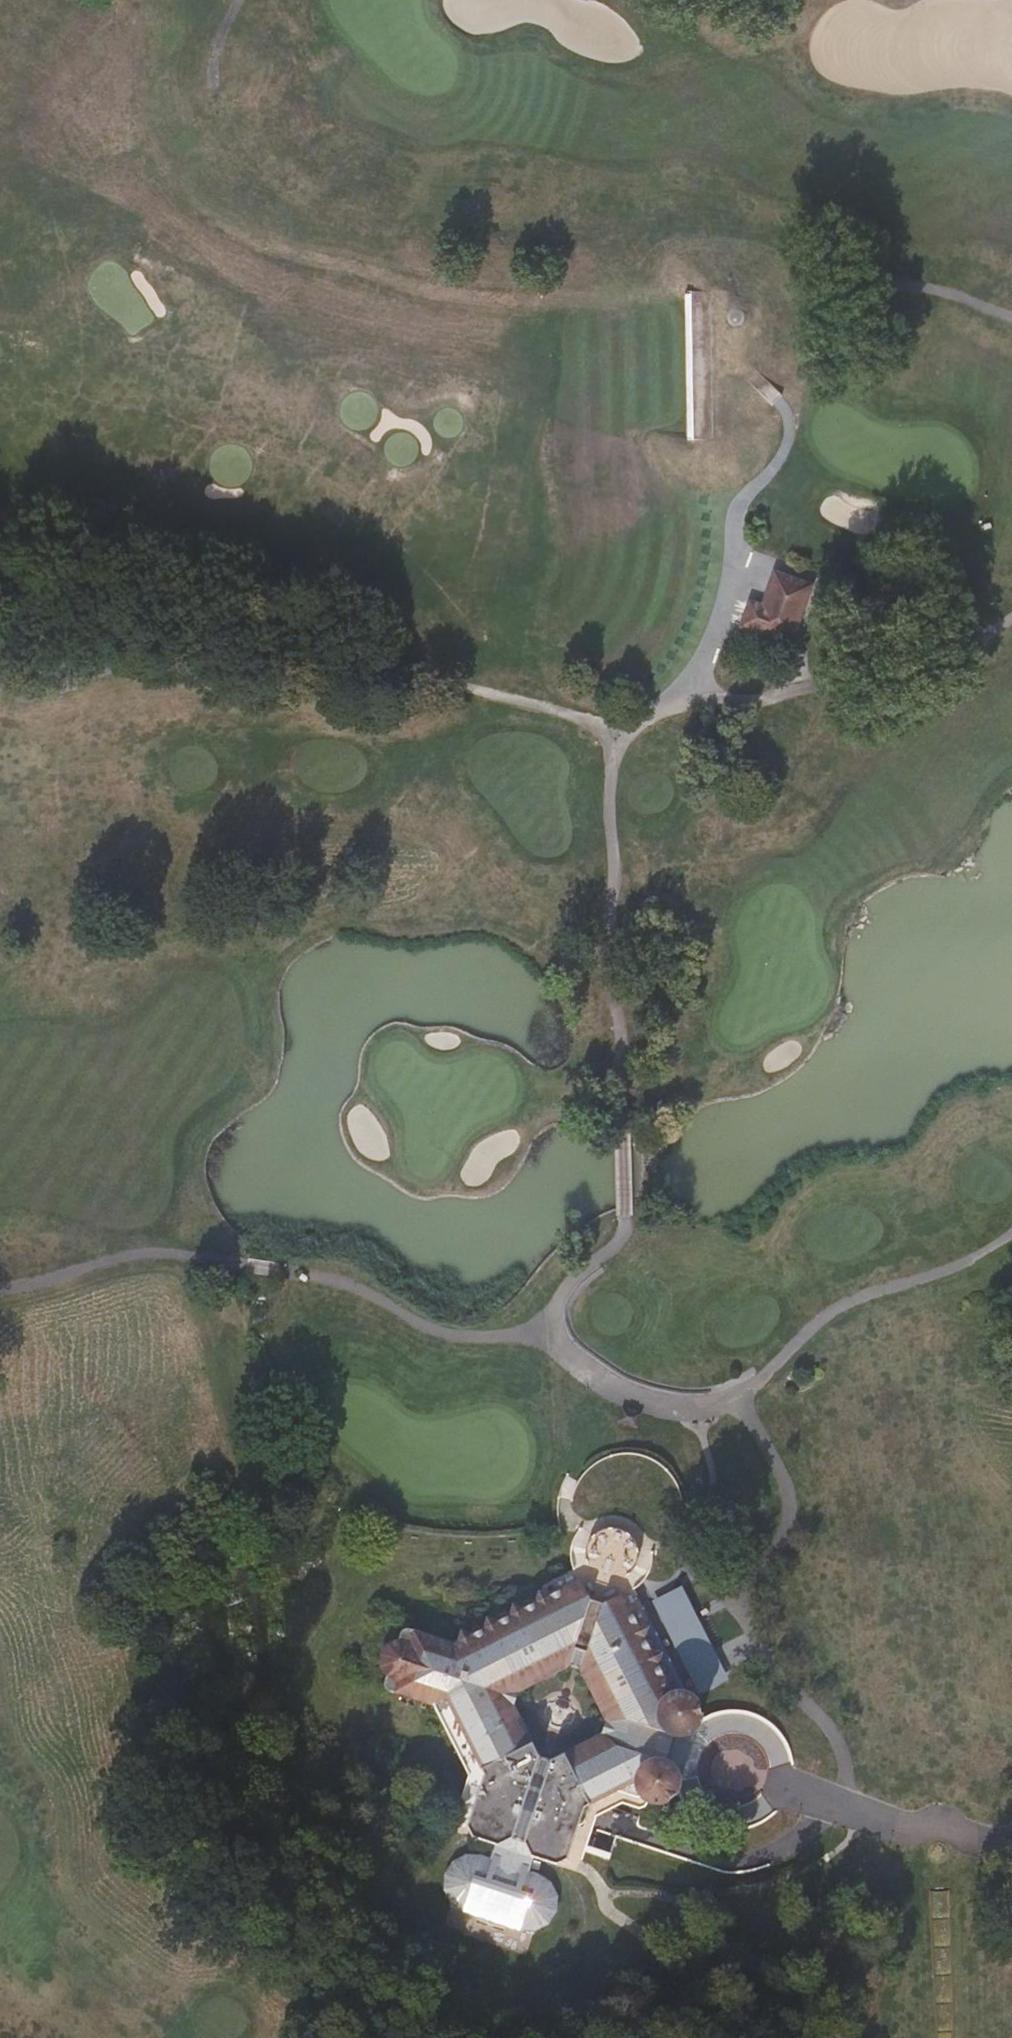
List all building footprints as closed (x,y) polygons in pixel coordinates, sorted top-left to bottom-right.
[(710,441),(709,294),(685,294),(686,442),(710,441)] [(734,636),(788,654),(813,585),(772,570),(759,608),(746,603),(734,636)] [(525,1609),(456,1637),(394,1628),(374,1651),(376,1688),(418,1708),(450,1743),(467,1782),(449,1829),(563,1874),(586,1829),(629,1811),(667,1797),(694,1740),(679,1689),(620,1601),(572,1580),(525,1609)] [(685,1591),(655,1600),(666,1637),(696,1628),(685,1591)] [(473,1916),(530,1934),(546,1884),(519,1875),(511,1900),(481,1890),(473,1916)]
